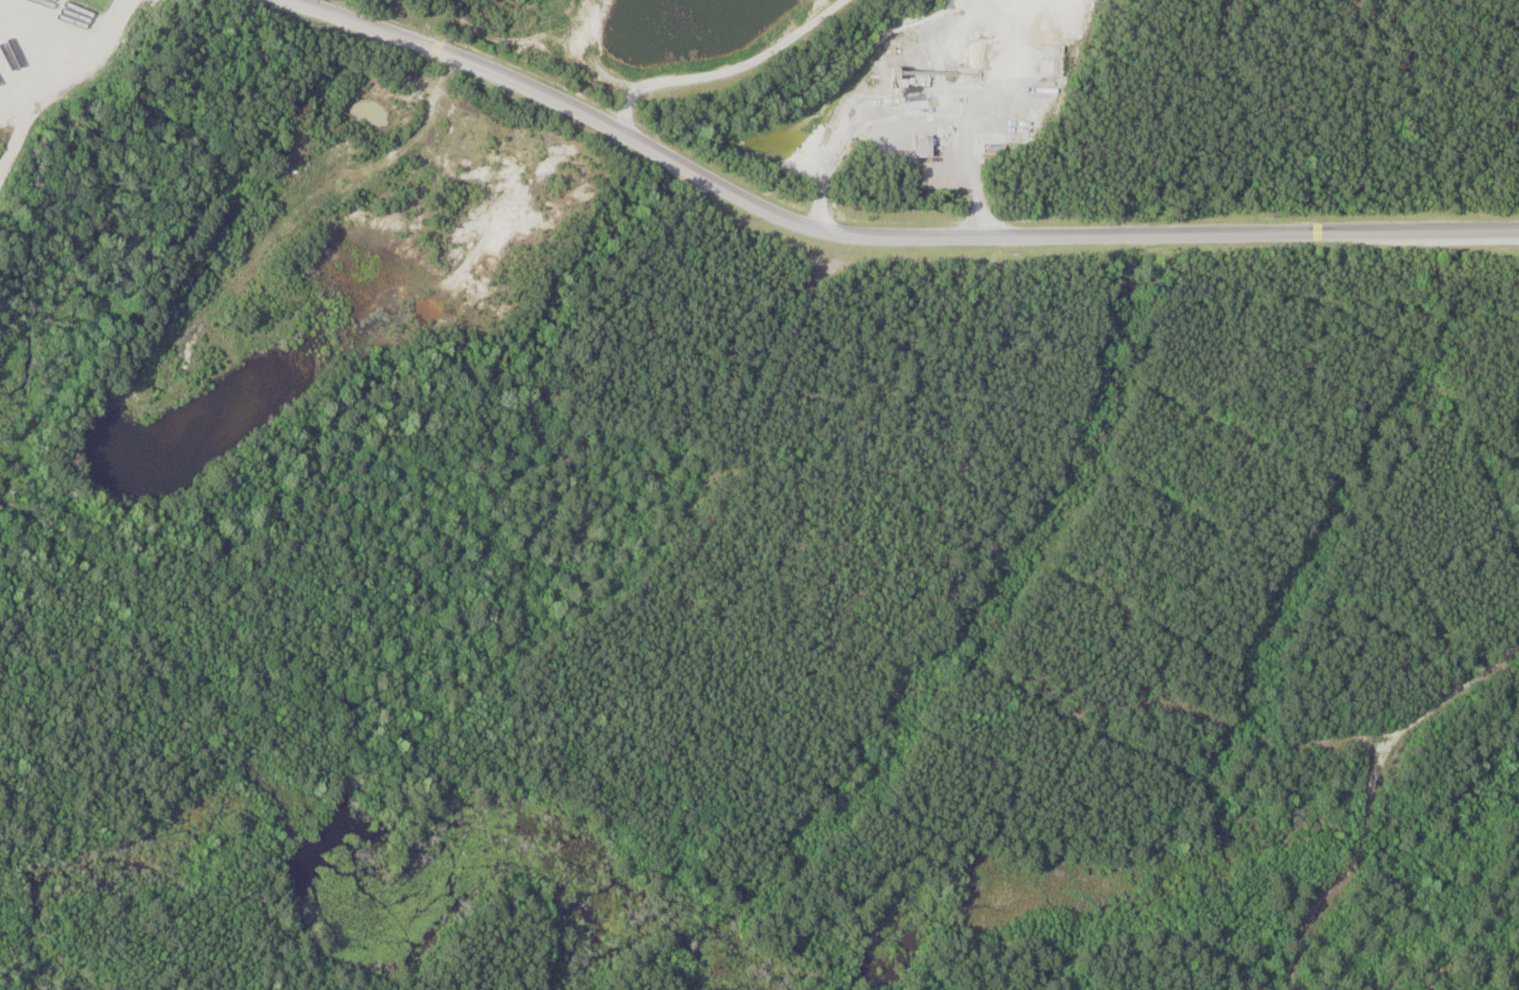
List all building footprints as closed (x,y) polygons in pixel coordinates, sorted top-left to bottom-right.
[(911,158),(929,158),(929,136),(911,136),(911,158)]
